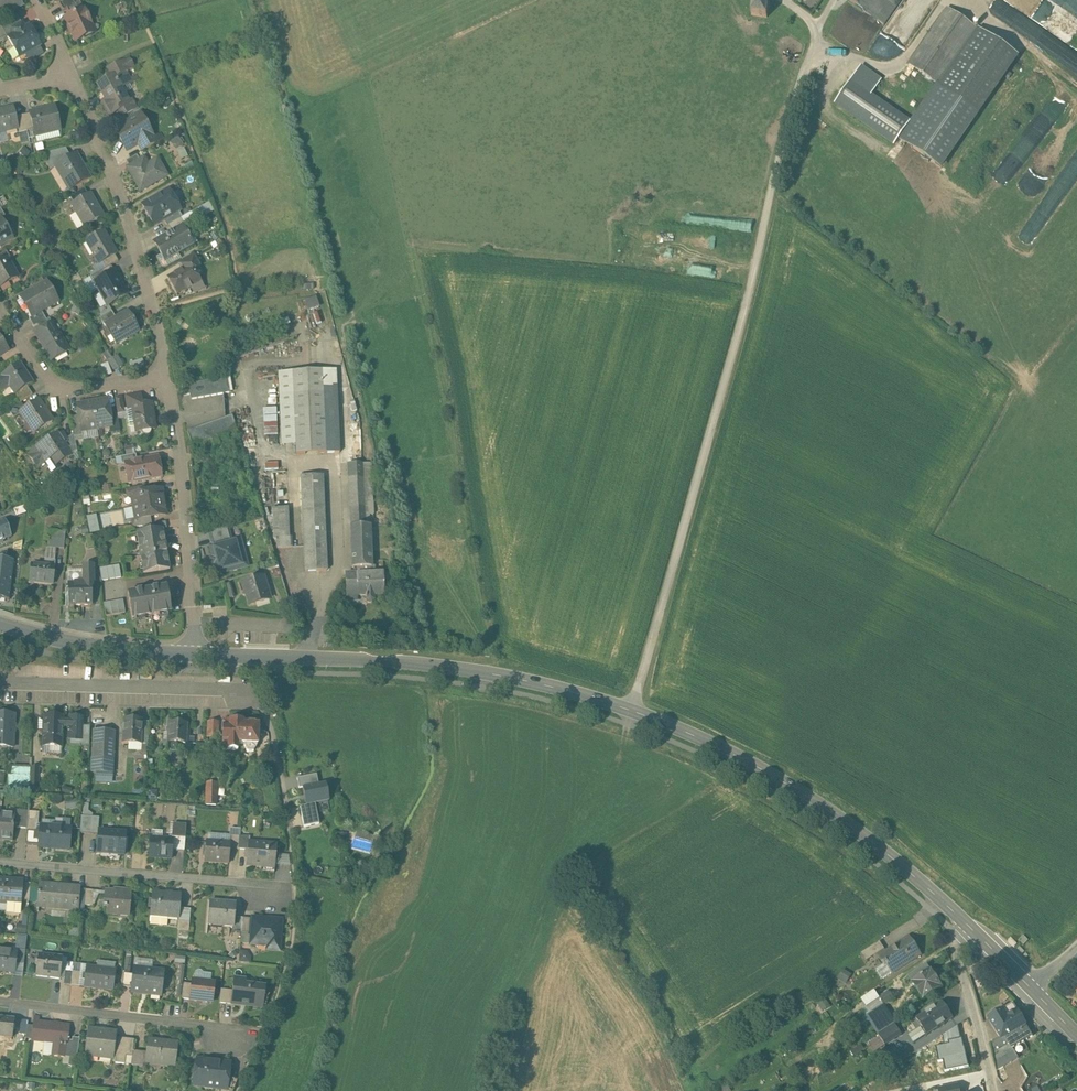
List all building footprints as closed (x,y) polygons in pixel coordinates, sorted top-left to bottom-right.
[(20,6),(17,0),(0,0),(0,17),(20,6)] [(62,2),(62,1),(58,3),(63,12),(67,10),(76,4),(73,0),(65,0),(62,2)] [(750,14),(766,16),(768,0),(752,0),(750,14)] [(863,10),(870,0),(849,0),(863,10)] [(863,10),(871,16),(878,6),(882,0),(870,0),(863,10)] [(878,6),(871,16),(884,25),(901,0),(893,0),(885,11),(878,6)] [(878,6),(885,11),(893,0),(882,0),(878,6)] [(1076,13),(1076,0),(1058,0),(1076,13)] [(76,4),(67,10),(70,16),(84,9),(80,1),(76,4)] [(938,85),(977,29),(947,8),(908,64),(938,85)] [(84,9),(65,18),(76,41),(91,34),(88,27),(91,25),(84,9)] [(1016,28),(1076,72),(1076,49),(1026,13),(1016,28)] [(0,25),(7,39),(10,37),(15,34),(12,29),(22,24),(17,16),(0,25)] [(40,45),(29,26),(25,28),(22,24),(12,29),(15,34),(10,37),(13,42),(13,47),(19,57),(40,45)] [(938,86),(979,115),(1019,58),(977,29),(938,85),(938,86)] [(129,58),(107,67),(112,76),(98,84),(102,92),(103,92),(107,99),(103,101),(111,114),(119,109),(133,102),(130,96),(127,98),(120,85),(131,79),(127,71),(134,67),(129,58)] [(882,77),(863,64),(835,104),(896,146),(901,139),(914,121),(872,92),(882,77)] [(979,115),(938,86),(914,121),(901,139),(942,168),(979,115)] [(133,102),(119,109),(123,116),(137,109),(133,102)] [(0,109),(0,133),(18,129),(19,129),(16,117),(13,106),(0,109)] [(53,107),(30,113),(30,114),(34,130),(35,135),(57,130),(58,130),(53,107)] [(34,130),(30,114),(23,115),(27,131),(34,130)] [(27,131),(23,115),(16,117),(19,129),(18,129),(19,133),(27,131)] [(143,123),(138,126),(133,118),(114,129),(126,150),(139,143),(152,135),(153,135),(152,134),(149,135),(143,123)] [(27,131),(19,133),(22,145),(30,143),(27,131)] [(152,135),(139,143),(143,151),(156,143),(152,135)] [(66,148),(41,154),(48,167),(54,163),(56,166),(71,157),(66,148)] [(56,166),(69,190),(90,178),(76,154),(71,157),(56,166)] [(137,154),(126,160),(130,166),(138,161),(140,160),(137,154)] [(157,158),(142,167),(138,161),(130,166),(128,167),(141,190),(167,175),(157,158)] [(85,188),(70,197),(74,203),(88,194),(85,188)] [(169,189),(142,205),(154,226),(164,220),(179,211),(181,210),(169,189)] [(103,216),(90,193),(88,194),(74,203),(71,204),(85,227),(103,216)] [(179,211),(164,220),(167,226),(168,225),(181,218),(182,217),(179,211)] [(181,218),(168,225),(171,231),(181,225),(181,226),(184,224),(181,218)] [(11,238),(0,219),(0,244),(11,238)] [(171,231),(154,241),(165,261),(193,245),(181,226),(181,225),(171,231)] [(117,253),(104,231),(86,241),(99,264),(102,262),(115,255),(117,253)] [(645,243),(641,264),(710,274),(712,264),(717,265),(719,254),(645,243)] [(0,255),(0,262),(7,258),(7,259),(10,257),(6,251),(0,255)] [(193,254),(178,263),(182,270),(191,265),(194,270),(200,267),(193,254)] [(115,255),(102,262),(106,268),(111,265),(118,261),(115,255)] [(18,277),(7,259),(7,258),(0,262),(0,287),(18,277)] [(106,268),(91,277),(94,282),(114,271),(111,265),(106,268)] [(182,270),(168,278),(177,294),(184,290),(185,291),(201,282),(194,270),(191,265),(182,270)] [(127,294),(114,271),(94,282),(107,305),(127,294)] [(47,281),(22,295),(34,315),(41,311),(58,301),(47,281)] [(320,296),(305,301),(308,310),(323,305),(320,296)] [(82,308),(74,305),(72,310),(80,313),(82,308)] [(112,310),(100,317),(104,325),(105,325),(104,325),(116,318),(112,310)] [(34,315),(29,318),(34,327),(37,325),(46,320),(41,311),(34,315)] [(116,318),(104,325),(105,325),(115,343),(138,330),(127,312),(116,318)] [(46,320),(37,325),(41,330),(52,324),(49,318),(46,320)] [(41,330),(36,333),(50,358),(67,349),(52,324),(41,330)] [(0,338),(0,356),(8,351),(0,338)] [(122,365),(117,357),(113,359),(118,367),(122,365)] [(118,367),(113,359),(109,361),(114,370),(118,367)] [(107,363),(101,365),(105,377),(112,374),(107,363)] [(20,364),(3,376),(0,378),(0,389),(2,392),(10,386),(15,393),(15,394),(27,386),(32,383),(20,364)] [(322,370),(292,372),(279,372),(282,445),(296,444),(296,454),(326,453),(322,370)] [(336,370),(322,370),(326,453),(340,452),(336,370)] [(227,377),(221,379),(223,394),(230,393),(227,377)] [(221,379),(214,380),(217,395),(223,394),(221,379)] [(214,380),(208,381),(210,396),(217,395),(214,380)] [(208,381),(201,382),(204,397),(210,396),(208,381)] [(201,382),(195,383),(197,398),(204,397),(201,382)] [(195,383),(188,384),(190,394),(191,399),(197,398),(195,383)] [(188,384),(182,385),(184,396),(190,394),(188,384)] [(27,386),(15,394),(15,393),(13,394),(19,404),(21,402),(32,395),(27,386)] [(140,394),(126,396),(128,410),(133,409),(133,406),(142,405),(140,394)] [(122,397),(115,398),(117,413),(124,412),(122,397)] [(53,421),(39,400),(19,413),(33,433),(53,421)] [(109,408),(102,401),(92,403),(96,429),(112,426),(109,408)] [(19,404),(9,410),(13,417),(20,413),(19,413),(19,412),(25,409),(21,402),(19,404)] [(92,403),(81,404),(78,414),(81,429),(81,431),(96,429),(92,403)] [(142,405),(133,406),(133,409),(128,410),(129,410),(127,411),(129,423),(130,427),(136,427),(137,432),(141,431),(141,433),(143,435),(145,436),(147,436),(149,435),(150,434),(151,432),(151,430),(155,429),(151,403),(142,405)] [(237,430),(232,415),(225,418),(230,432),(237,430)] [(225,418),(219,420),(224,434),(230,432),(225,418)] [(219,420),(213,422),(218,436),(224,434),(219,420)] [(213,422),(207,424),(212,439),(218,436),(213,422)] [(207,424),(200,426),(206,441),(212,439),(207,424)] [(200,426),(194,429),(199,443),(206,441),(200,426)] [(81,429),(73,431),(74,436),(75,442),(83,440),(81,431),(81,429)] [(194,429),(187,431),(192,446),(199,443),(194,429)] [(63,434),(50,443),(48,440),(43,444),(36,448),(45,463),(51,459),(56,466),(58,465),(71,456),(70,455),(62,442),(67,440),(66,439),(63,434)] [(73,434),(66,439),(67,440),(62,442),(70,455),(77,450),(75,442),(74,436),(73,434)] [(134,444),(124,446),(126,456),(136,454),(134,444)] [(36,448),(28,454),(37,468),(45,463),(36,448)] [(126,456),(120,457),(122,464),(125,464),(125,463),(137,461),(136,454),(126,456)] [(137,461),(125,463),(125,464),(129,482),(161,477),(157,457),(137,461)] [(51,459),(45,463),(48,468),(51,473),(60,468),(58,465),(56,466),(51,459)] [(362,463),(348,464),(349,479),(362,478),(362,463)] [(322,475),(301,476),(306,571),(327,571),(322,475)] [(362,478),(349,479),(352,551),(366,551),(365,526),(362,478)] [(145,486),(126,489),(127,497),(131,496),(131,495),(146,492),(145,486)] [(146,492),(131,495),(131,496),(133,508),(165,502),(164,497),(163,496),(161,490),(146,492)] [(165,502),(133,508),(136,520),(150,518),(166,515),(165,509),(166,508),(165,502)] [(288,507),(272,507),(274,538),(277,538),(289,537),(288,507)] [(150,518),(136,520),(132,520),(133,528),(151,524),(150,518)] [(0,520),(0,542),(11,538),(4,519),(0,520)] [(166,522),(153,524),(154,531),(163,529),(167,528),(166,522)] [(227,526),(208,531),(212,546),(231,541),(227,526)] [(154,531),(136,534),(143,574),(170,569),(167,552),(166,547),(163,529),(154,531)] [(65,532),(49,530),(48,548),(56,549),(58,546),(64,546),(65,532)] [(92,535),(85,536),(88,549),(94,548),(92,535)] [(289,537),(277,538),(277,547),(293,547),(292,537),(289,537)] [(212,546),(210,546),(218,575),(248,566),(240,538),(231,541),(212,546)] [(371,551),(366,551),(352,551),(352,568),(356,568),(356,574),(375,574),(375,567),(372,567),(371,551)] [(0,560),(0,599),(9,600),(13,561),(0,560)] [(55,567),(31,564),(29,581),(53,584),(55,567)] [(119,565),(100,569),(102,581),(121,578),(119,565)] [(84,571),(68,572),(69,606),(92,606),(91,584),(93,584),(93,567),(92,567),(92,571),(85,571),(85,568),(83,568),(84,571)] [(356,574),(345,575),(346,596),(365,596),(374,595),(384,595),(383,573),(375,574),(356,574)] [(263,577),(242,583),(244,590),(245,590),(249,602),(269,596),(263,577)] [(167,587),(127,593),(132,620),(171,613),(167,587)] [(123,600),(103,603),(106,616),(125,613),(123,600)] [(0,714),(0,747),(12,747),(14,715),(0,714)] [(63,717),(44,716),(43,746),(61,747),(62,726),(63,722),(63,717)] [(142,721),(134,720),(134,716),(125,716),(125,717),(123,717),(122,743),(123,743),(123,745),(130,746),(129,750),(141,751),(141,744),(141,743),(142,721)] [(82,718),(72,717),(72,719),(73,719),(73,722),(63,722),(62,726),(63,726),(69,726),(68,747),(80,747),(80,746),(81,726),(82,718)] [(245,721),(223,720),(222,743),(227,743),(227,750),(237,750),(237,744),(244,744),(244,746),(247,751),(253,751),(256,746),(256,744),(258,744),(258,736),(262,736),(262,730),(259,730),(259,723),(245,722),(245,721)] [(218,722),(207,721),(207,734),(218,735),(218,722)] [(187,723),(168,722),(167,740),(167,751),(167,752),(176,752),(176,743),(186,743),(187,723)] [(90,726),(81,726),(80,746),(89,746),(90,726)] [(114,732),(93,731),(92,771),(113,772),(114,732)] [(206,744),(197,744),(196,763),(206,764),(206,744)] [(39,767),(31,766),(30,791),(38,792),(39,767)] [(30,777),(16,776),(15,792),(29,793),(30,777)] [(325,782),(301,787),(306,808),(329,803),(325,782)] [(217,784),(206,783),(205,805),(216,805),(217,784)] [(28,811),(14,810),(14,814),(13,827),(27,828),(28,811)] [(317,810),(302,813),(304,823),(319,820),(317,810)] [(39,812),(28,811),(27,828),(27,830),(37,831),(39,812)] [(1,813),(0,820),(0,840),(12,841),(13,827),(14,814),(1,813)] [(93,817),(81,816),(79,833),(91,834),(93,817)] [(183,825),(173,824),(172,836),(185,837),(186,825),(183,825)] [(71,828),(41,825),(40,831),(39,845),(39,847),(69,850),(71,828)] [(37,831),(27,830),(25,843),(39,845),(40,831),(37,831)] [(126,832),(107,831),(107,832),(98,831),(96,853),(124,855),(126,832)] [(374,836),(356,831),(355,838),(372,842),(374,836)] [(346,833),(336,833),(336,843),(346,843),(346,833)] [(239,836),(230,835),(229,843),(230,843),(230,849),(238,850),(239,836)] [(185,837),(172,836),(172,840),(171,850),(184,851),(185,837)] [(249,837),(239,836),(238,850),(247,851),(248,843),(249,843),(249,837)] [(172,840),(151,838),(149,857),(171,859),(171,850),(172,840)] [(229,843),(206,841),(205,862),(228,864),(230,849),(230,843),(229,843)] [(249,843),(248,843),(247,851),(246,865),(275,867),(276,845),(249,843)] [(0,880),(0,902),(7,903),(6,912),(19,913),(20,904),(20,899),(22,883),(22,882),(0,880)] [(30,883),(22,883),(20,899),(29,900),(30,883)] [(79,886),(40,883),(39,888),(38,888),(37,895),(39,895),(38,907),(77,910),(79,886)] [(93,889),(86,889),(85,904),(92,905),(93,889)] [(131,890),(120,889),(120,892),(105,890),(103,905),(102,905),(102,908),(107,908),(106,913),(128,915),(131,890)] [(172,895),(153,893),(153,892),(152,892),(150,922),(150,923),(167,925),(168,917),(179,918),(181,895),(172,894),(172,895)] [(220,903),(210,902),(208,926),(232,928),(233,928),(234,918),(235,906),(220,904),(220,903)] [(190,909),(182,908),(181,921),(189,922),(190,909)] [(242,918),(234,918),(233,928),(232,928),(232,932),(241,933),(242,918)] [(250,919),(242,918),(241,933),(249,934),(250,919)] [(281,921),(253,918),(251,934),(250,945),(267,946),(267,950),(279,951),(281,921)] [(189,922),(181,921),(180,931),(188,932),(189,922)] [(27,925),(16,924),(15,934),(26,936),(27,925)] [(249,934),(241,933),(240,944),(250,945),(251,934),(249,934)] [(908,937),(880,956),(885,964),(883,965),(876,970),(882,979),(892,973),(892,974),(920,955),(908,937)] [(880,942),(861,954),(866,961),(885,949),(880,942)] [(0,950),(0,971),(14,973),(15,964),(16,952),(0,950)] [(25,951),(16,950),(16,952),(15,964),(23,965),(25,951)] [(234,951),(228,956),(231,960),(238,955),(234,951)] [(251,958),(246,952),(240,951),(239,962),(250,964),(251,958)] [(61,958),(38,955),(36,975),(59,977),(61,958)] [(186,956),(175,955),(174,963),(185,964),(186,956)] [(928,965),(910,977),(913,983),(914,982),(932,970),(928,965)] [(185,967),(180,966),(176,998),(181,998),(183,983),(185,967)] [(115,970),(86,967),(84,987),(113,990),(115,970)] [(163,971),(134,968),(132,989),(150,991),(150,995),(161,996),(163,971)] [(73,971),(64,970),(63,985),(71,986),(73,973),(73,971)] [(841,970),(838,978),(849,982),(852,974),(841,970)] [(914,982),(913,983),(925,999),(944,987),(932,970),(914,982)] [(81,974),(73,973),(71,986),(80,987),(81,974)] [(130,975),(122,974),(121,988),(128,989),(130,975)] [(264,988),(244,985),(245,980),(235,979),(233,991),(231,1005),(262,1009),(265,987),(264,987),(264,988)] [(214,983),(192,980),(192,984),(190,1000),(212,1002),(214,983)] [(192,984),(183,983),(181,998),(181,999),(190,1000),(192,984)] [(889,993),(879,999),(884,1006),(894,1000),(889,993)] [(1032,1036),(1007,993),(983,1008),(1001,1039),(1005,1037),(1012,1048),(1032,1036)] [(948,998),(918,1015),(928,1033),(958,1016),(948,998)] [(825,999),(819,1004),(823,1010),(829,1006),(825,999)] [(0,1017),(0,1036),(12,1037),(15,1019),(0,1017)] [(70,1025),(35,1021),(34,1026),(32,1039),(32,1040),(56,1043),(55,1056),(70,1058),(72,1040),(68,1040),(70,1025)] [(34,1026),(27,1025),(26,1034),(25,1038),(32,1039),(34,1026)] [(116,1031),(88,1028),(85,1055),(113,1059),(115,1044),(117,1044),(115,1063),(125,1065),(126,1056),(128,1039),(116,1037),(116,1031)] [(79,1038),(72,1037),(72,1040),(70,1058),(71,1058),(70,1065),(75,1065),(79,1038)] [(1005,1037),(1001,1039),(993,1046),(998,1072),(1021,1061),(1012,1048),(1005,1037)] [(134,1039),(128,1039),(126,1056),(132,1056),(133,1051),(134,1039)] [(177,1043),(148,1040),(146,1063),(175,1066),(177,1043)] [(870,1052),(863,1042),(851,1051),(858,1061),(870,1052)] [(141,1052),(133,1051),(132,1056),(131,1065),(139,1066),(141,1052)] [(230,1064),(197,1060),(195,1073),(198,1073),(200,1087),(221,1089),(225,1090),(226,1081),(228,1082),(228,1078),(230,1064)] [(229,1078),(228,1078),(228,1082),(226,1081),(225,1090),(221,1089),(221,1090),(233,1090),(237,1081),(229,1078)]
